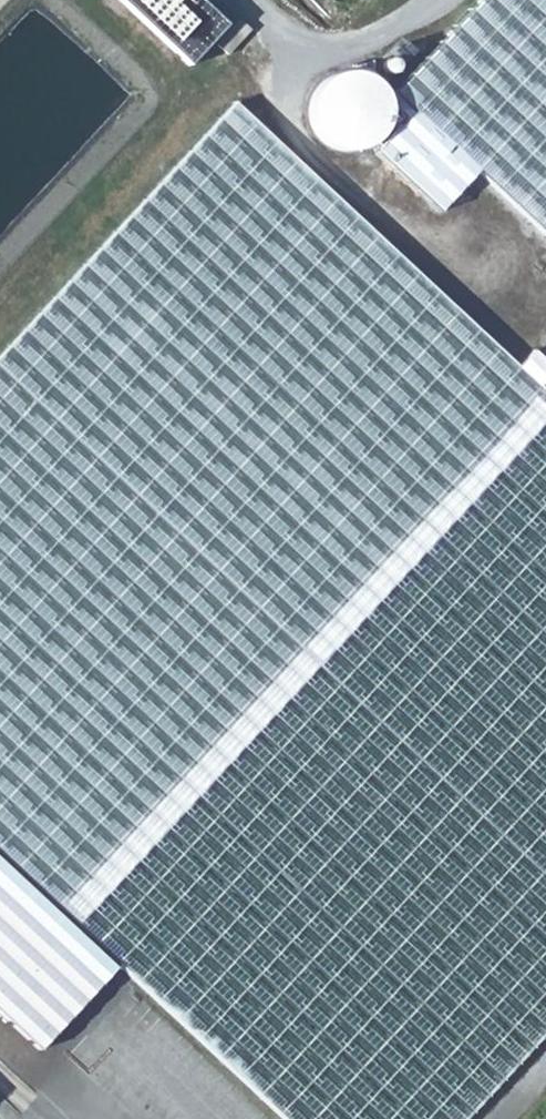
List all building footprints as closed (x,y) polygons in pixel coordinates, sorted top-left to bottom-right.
[(189,64),(229,23),(206,0),(124,0),(189,64)] [(0,355),(0,852),(123,968),(284,1118),(454,1118),(545,1019),(545,363),(534,352),(519,368),(234,103),(0,355)]
